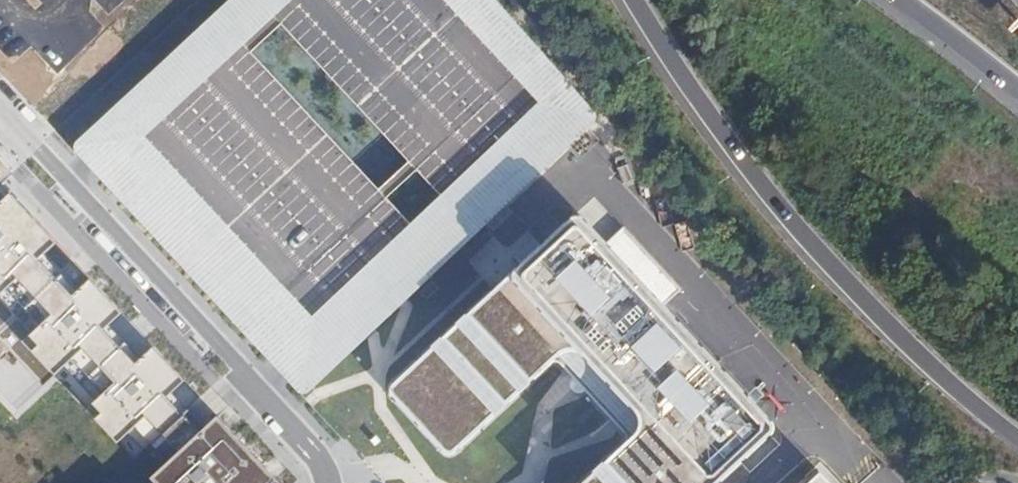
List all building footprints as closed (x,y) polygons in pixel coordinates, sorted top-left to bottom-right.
[(86,142),(84,144),(83,147),(83,150),(82,153),(83,156),(85,159),(119,196),(283,372),(302,394),(305,396),(307,396),(311,397),(314,396),(316,395),(374,341),(598,129),(600,126),(601,122),(601,120),(601,117),(599,113),(596,109),(501,0),(237,0),(86,142)] [(145,482),(272,482),(212,418),(199,430),(167,396),(184,380),(153,347),(137,361),(107,328),(123,313),(11,192),(0,202),(0,334),(46,384),(67,365),(98,398),(87,408),(119,441),(126,435),(159,471),(145,482)] [(592,482),(720,482),(775,431),(574,219),(392,394),(452,457),(550,369),(576,345),(639,414),(642,420),(644,428),(639,438),(592,482)] [(823,462),(800,482),(843,482),(823,462)]
